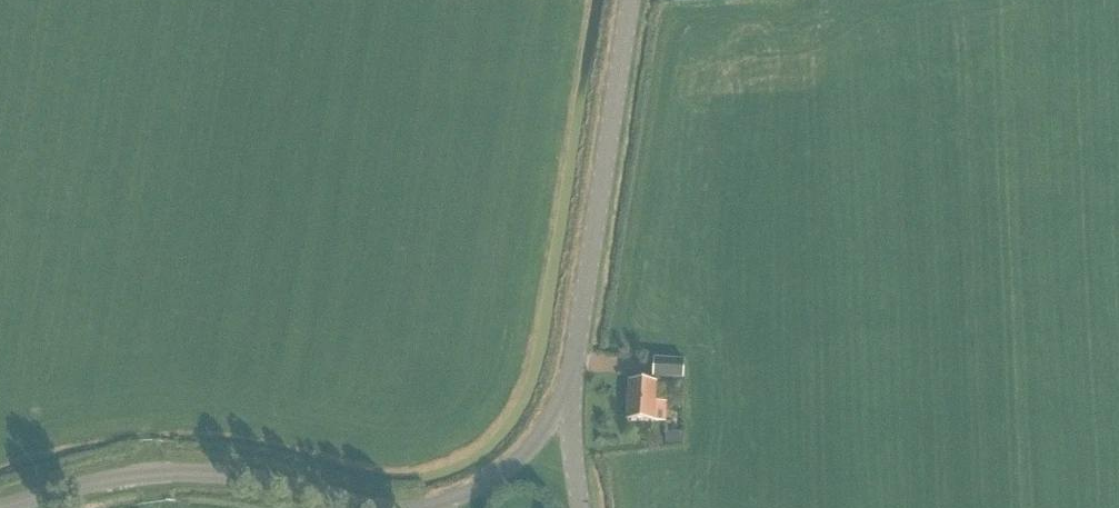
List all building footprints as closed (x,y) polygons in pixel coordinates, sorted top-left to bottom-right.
[(683,379),(685,360),(654,359),(653,378),(683,379)] [(627,421),(654,422),(665,422),(666,403),(655,402),(656,383),(629,382),(627,421)] [(673,433),(664,434),(665,444),(673,443),(681,443),(681,436),(680,432),(673,433)]
